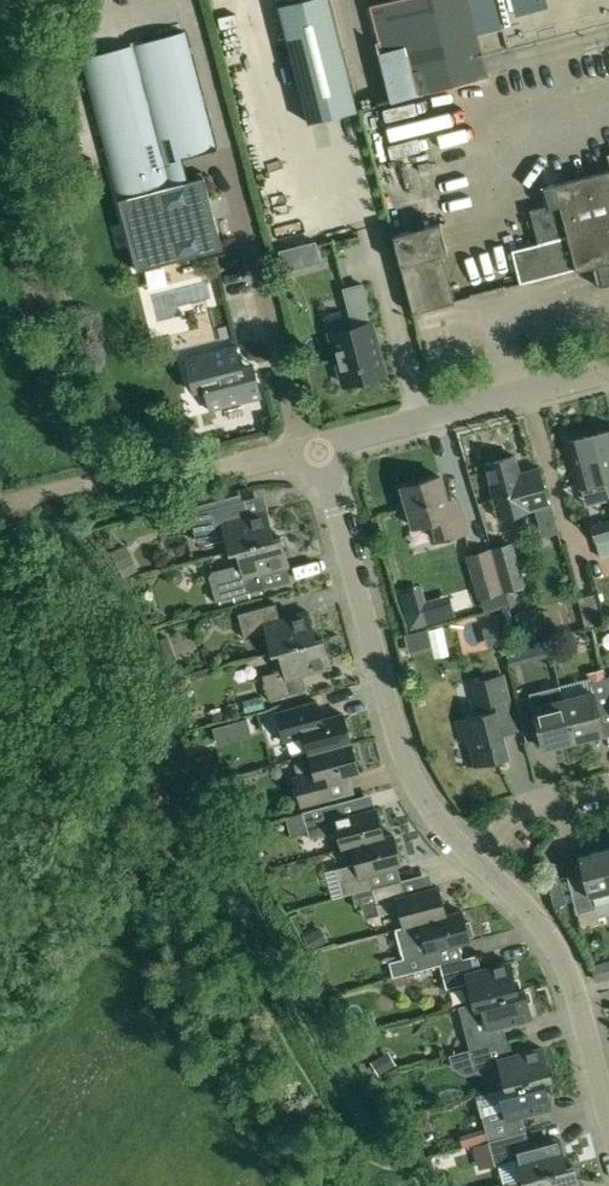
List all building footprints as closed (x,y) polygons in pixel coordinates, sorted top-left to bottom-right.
[(279,6),(309,123),(356,111),(328,0),(301,0),(279,6)] [(370,7),(382,52),(406,46),(418,93),(486,75),(480,52),(608,19),(608,0),(396,0),(370,7)] [(184,31),(81,58),(119,201),(138,271),(165,264),(207,254),(222,250),(204,179),(188,183),(181,158),(216,149),(184,31)] [(408,145),(440,136),(437,123),(405,132),(408,145)] [(511,251),(520,285),(576,270),(576,271),(597,266),(603,286),(608,284),(608,171),(544,188),(548,206),(529,210),(538,244),(511,251)] [(440,223),(393,236),(401,266),(413,313),(455,303),(442,255),(448,254),(440,223)] [(475,247),(482,268),(493,265),(486,243),(475,247)] [(355,328),(331,334),(338,358),(346,356),(353,382),(384,374),(370,324),(369,324),(365,310),(369,309),(362,283),(344,288),(350,314),(352,314),(355,328)] [(236,346),(185,359),(194,393),(206,390),(212,411),(262,399),(256,375),(251,377),(248,365),(242,366),(236,346)] [(593,435),(606,482),(608,495),(608,431),(593,435)] [(593,435),(569,442),(581,488),(606,482),(593,435)] [(515,456),(485,464),(494,498),(504,496),(509,516),(548,506),(538,468),(519,473),(515,456)] [(439,477),(401,488),(412,527),(426,523),(432,542),(466,532),(460,507),(448,510),(439,477)] [(203,511),(189,514),(196,541),(203,544),(226,538),(229,552),(236,550),(237,551),(274,541),(273,538),(266,510),(248,515),(244,500),(233,503),(203,511)] [(590,524),(595,544),(599,558),(608,555),(608,519),(590,524)] [(211,572),(209,577),(215,601),(218,601),(232,597),(249,592),(261,589),(265,588),(261,573),(288,566),(281,539),(280,536),(273,538),(274,541),(237,551),(240,564),(211,572)] [(126,545),(112,552),(124,576),(138,570),(126,545)] [(498,550),(491,552),(503,593),(512,591),(525,587),(514,546),(498,550)] [(490,548),(465,556),(477,599),(478,600),(500,594),(503,593),(491,552),(490,548)] [(503,593),(500,594),(504,610),(516,606),(512,591),(503,593)] [(275,605),(238,615),(244,639),(265,633),(270,653),(277,651),(316,640),(309,612),(279,620),(275,605)] [(530,611),(516,614),(523,642),(536,639),(530,611)] [(505,623),(492,627),(498,647),(511,643),(505,623)] [(166,637),(158,641),(169,669),(177,666),(166,637)] [(283,671),(261,676),(268,700),(305,690),(301,676),(330,668),(322,639),(316,641),(316,640),(277,651),(283,671)] [(510,666),(520,663),(516,646),(505,649),(510,666)] [(602,669),(588,673),(589,679),(603,676),(602,669)] [(488,714),(456,722),(461,742),(468,740),(475,766),(508,758),(502,735),(516,731),(502,676),(473,683),(479,707),(485,705),(488,714)] [(563,699),(574,742),(602,735),(596,711),(608,708),(608,698),(604,678),(603,676),(589,679),(592,692),(591,692),(563,699)] [(529,697),(515,700),(523,730),(535,727),(541,750),(574,742),(563,699),(559,686),(528,694),(529,697)] [(261,697),(243,702),(246,713),(264,708),(261,697)] [(304,706),(274,714),(283,744),(302,739),(307,755),(351,744),(343,715),(319,721),(314,706),(305,708),(304,706)] [(312,773),(292,778),(300,808),(330,801),(325,781),(359,772),(351,744),(307,755),(312,773)] [(302,813),(285,817),(290,837),(307,833),(309,839),(337,832),(341,849),(351,847),(383,838),(383,836),(376,808),(343,817),(339,802),(302,812),(302,813)] [(253,807),(237,811),(242,828),(257,824),(253,807)] [(346,866),(334,869),(338,882),(339,881),(342,896),(364,891),(372,888),(368,874),(401,865),(393,835),(392,834),(383,836),(383,838),(351,847),(355,864),(346,866)] [(570,885),(578,915),(592,911),(597,910),(596,905),(608,902),(608,852),(608,850),(578,857),(584,882),(570,885)] [(401,880),(372,888),(376,906),(379,915),(399,910),(404,928),(446,917),(445,915),(438,887),(405,895),(401,880)] [(404,928),(395,930),(400,947),(404,964),(407,974),(439,965),(436,950),(458,945),(470,942),(468,937),(472,936),(469,922),(465,923),(462,912),(462,911),(445,915),(446,917),(404,928)] [(319,926),(302,937),(311,950),(328,939),(319,926)] [(462,960),(440,966),(446,989),(468,983),(473,1003),(522,990),(521,989),(518,977),(514,978),(510,962),(481,970),(477,955),(462,959),(462,960)] [(592,965),(596,982),(608,978),(608,961),(592,965)] [(473,1003),(458,1007),(463,1027),(469,1051),(472,1050),(507,1040),(503,1026),(531,1019),(527,1002),(531,1001),(528,990),(524,991),(524,989),(521,989),(522,990),(473,1003)] [(507,1040),(472,1050),(478,1075),(500,1069),(505,1087),(505,1088),(542,1078),(543,1080),(550,1078),(542,1048),(513,1055),(509,1040),(507,1041),(507,1040)] [(388,1051),(371,1060),(378,1073),(395,1063),(388,1051)] [(485,1129),(460,1136),(462,1146),(488,1140),(525,1130),(522,1115),(550,1107),(543,1080),(542,1078),(505,1088),(505,1087),(498,1089),(476,1095),(482,1115),(485,1129)] [(425,1110),(407,1115),(412,1134),(430,1129),(425,1110)] [(526,1131),(488,1141),(495,1165),(517,1160),(522,1180),(529,1178),(529,1176),(566,1167),(566,1166),(558,1139),(530,1146),(526,1131)] [(573,1164),(566,1166),(566,1167),(529,1176),(529,1178),(531,1185),(578,1185),(573,1164)]
